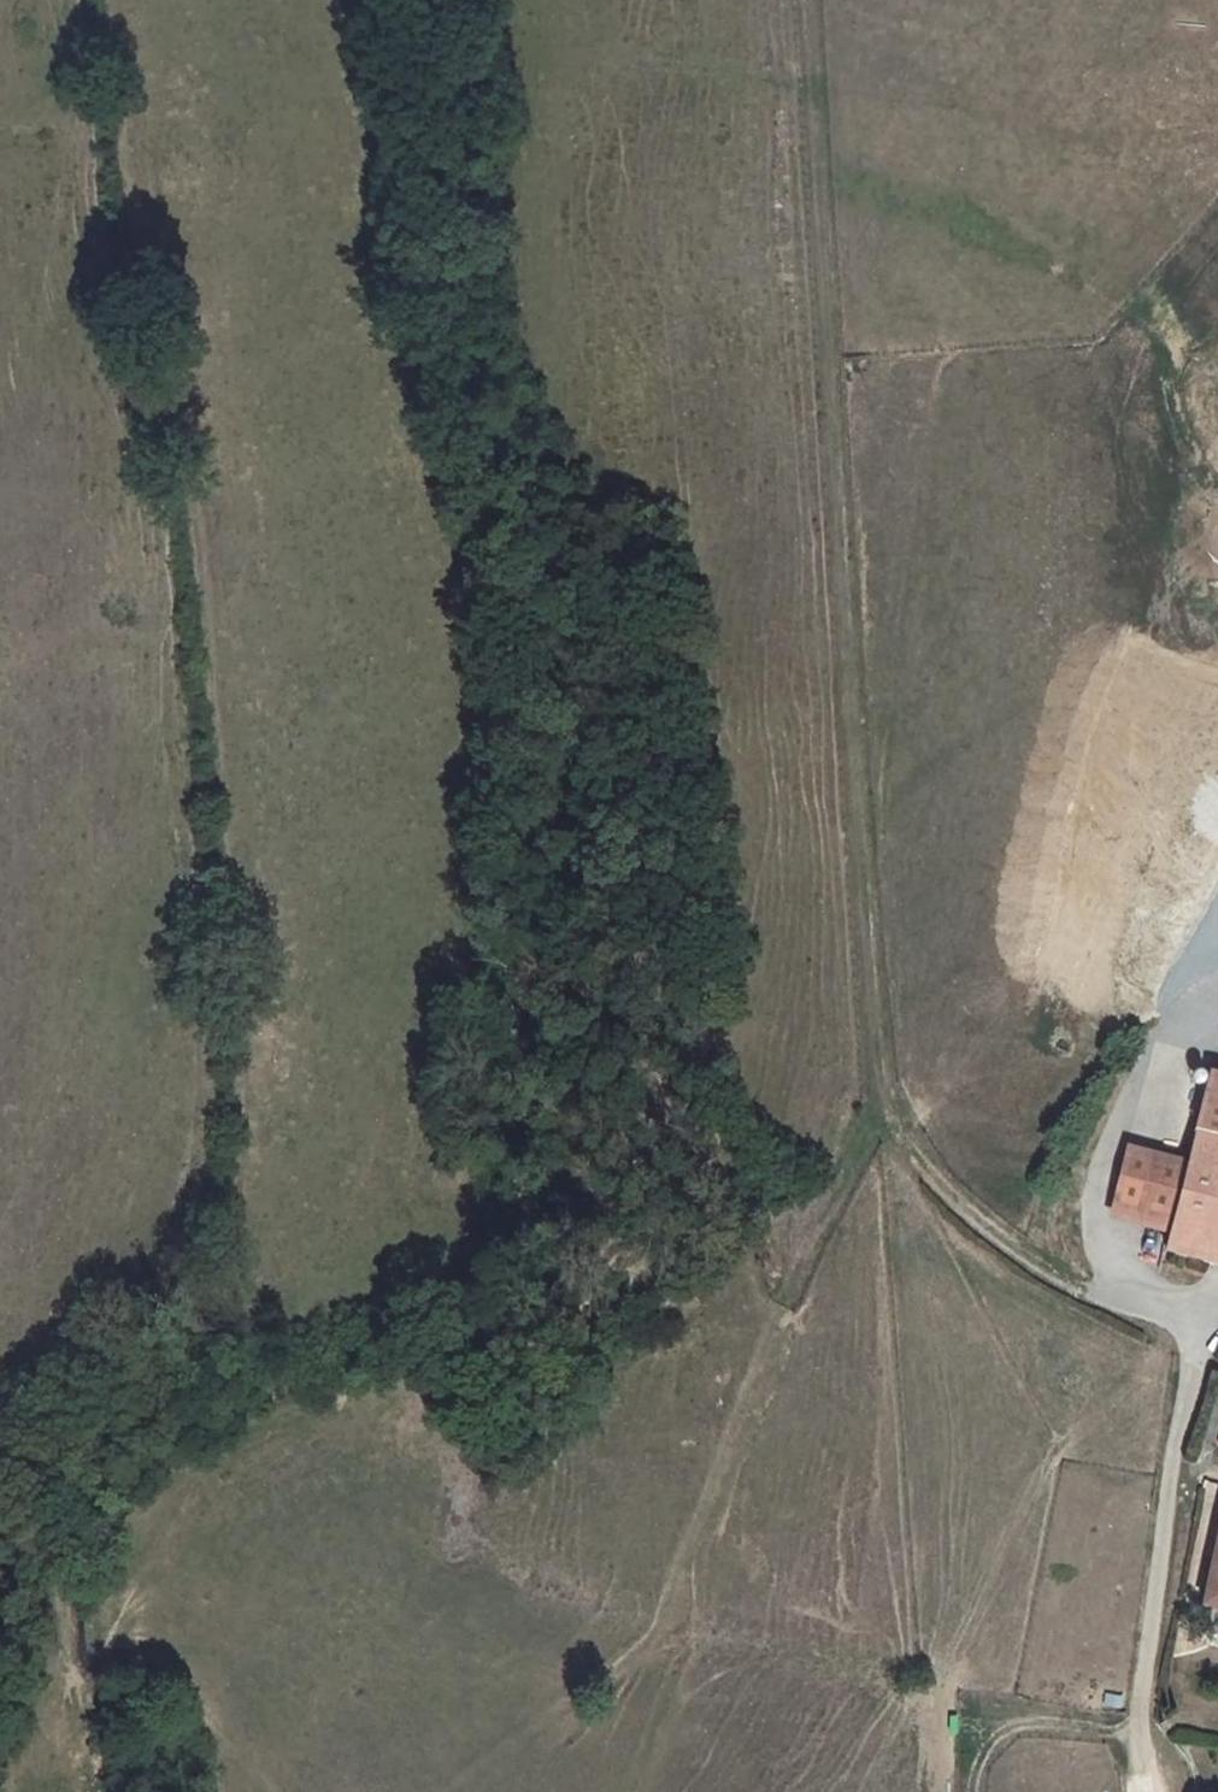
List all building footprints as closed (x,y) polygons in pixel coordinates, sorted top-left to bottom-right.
[(1196,1135),(1217,1141),(1217,1076),(1210,1074),(1195,1135),(1196,1135)] [(1167,1252),(1217,1265),(1217,1141),(1196,1135),(1189,1164),(1182,1190),(1174,1223),(1167,1252)] [(1112,1207),(1174,1223),(1182,1190),(1189,1164),(1127,1149),(1112,1207)] [(1217,1545),(1215,1555),(1203,1606),(1217,1610),(1217,1542),(1217,1545)]
